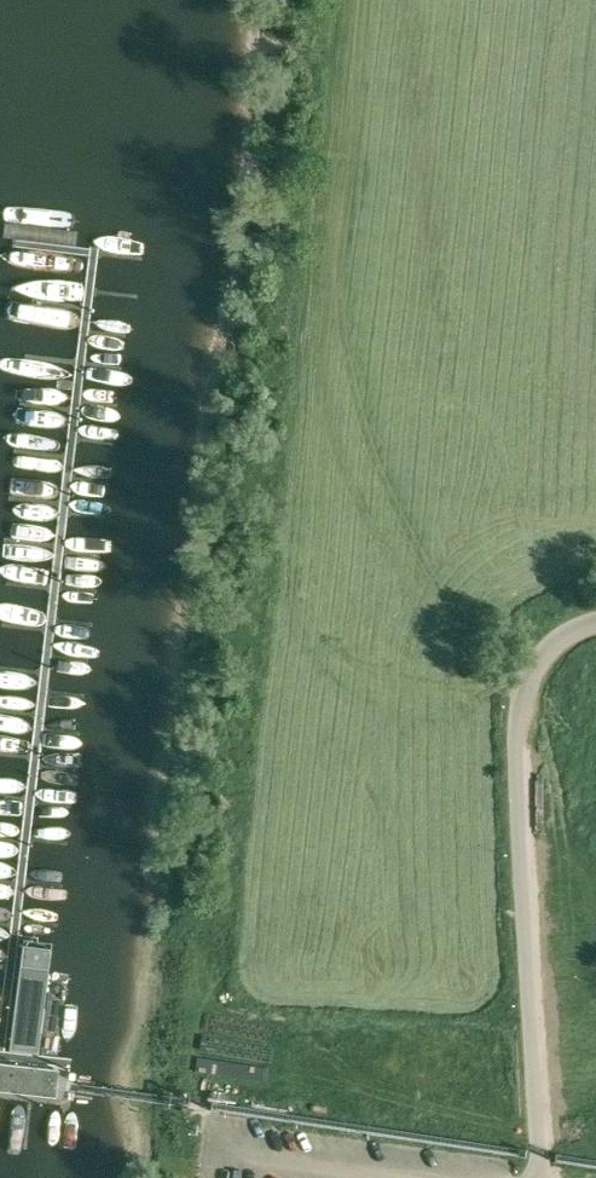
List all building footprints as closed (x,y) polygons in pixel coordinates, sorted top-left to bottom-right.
[(52,945),(24,941),(11,1042),(38,1045),(52,945)] [(0,1064),(0,1092),(56,1098),(59,1070),(0,1064)]
